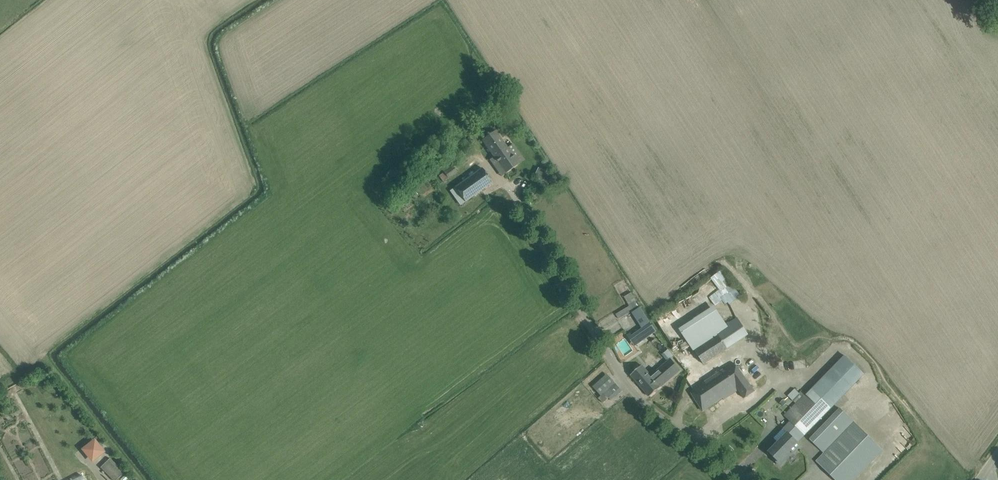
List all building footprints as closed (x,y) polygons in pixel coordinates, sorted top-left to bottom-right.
[(482,140),(495,159),(506,152),(505,149),(507,148),(495,131),(482,140)] [(505,149),(506,152),(495,159),(491,162),(499,173),(503,170),(505,173),(518,164),(514,158),(519,154),(513,144),(507,148),(505,149)] [(434,175),(441,184),(443,182),(442,182),(448,178),(458,172),(450,161),(440,167),(443,172),(439,175),(437,172),(434,175)] [(455,188),(459,194),(465,202),(492,183),(482,168),(455,188)] [(400,192),(392,182),(383,188),(391,199),(400,192)] [(728,305),(741,296),(722,270),(712,277),(720,289),(710,296),(716,305),(724,299),(728,305)] [(632,293),(626,296),(631,306),(618,314),(620,318),(640,307),(632,293)] [(718,335),(695,350),(704,364),(748,335),(737,317),(726,324),(728,327),(718,334),(718,335)] [(634,334),(632,336),(636,343),(653,331),(654,333),(656,332),(650,323),(642,329),(634,334)] [(626,354),(634,349),(626,337),(618,342),(626,354)] [(784,415),(790,421),(804,435),(864,374),(845,356),(807,395),(802,390),(798,393),(802,397),(784,415)] [(643,365),(632,375),(631,375),(649,396),(680,370),(670,359),(651,375),(643,365)] [(744,399),(752,393),(754,392),(734,362),(699,386),(690,391),(703,411),(722,398),(724,400),(738,390),(744,399)] [(598,382),(593,386),(602,396),(600,397),(599,399),(602,402),(603,403),(607,400),(609,398),(611,400),(621,390),(610,378),(601,386),(598,382)] [(882,450),(839,408),(810,439),(824,453),(816,461),(835,479),(854,479),(882,450)] [(797,442),(804,435),(790,421),(783,429),(787,433),(769,452),(774,457),(773,458),(780,465),(792,452),(793,453),(801,445),(797,442)] [(94,442),(84,450),(92,460),(102,452),(94,442)] [(114,479),(116,479),(125,471),(111,457),(101,466),(114,479)]
